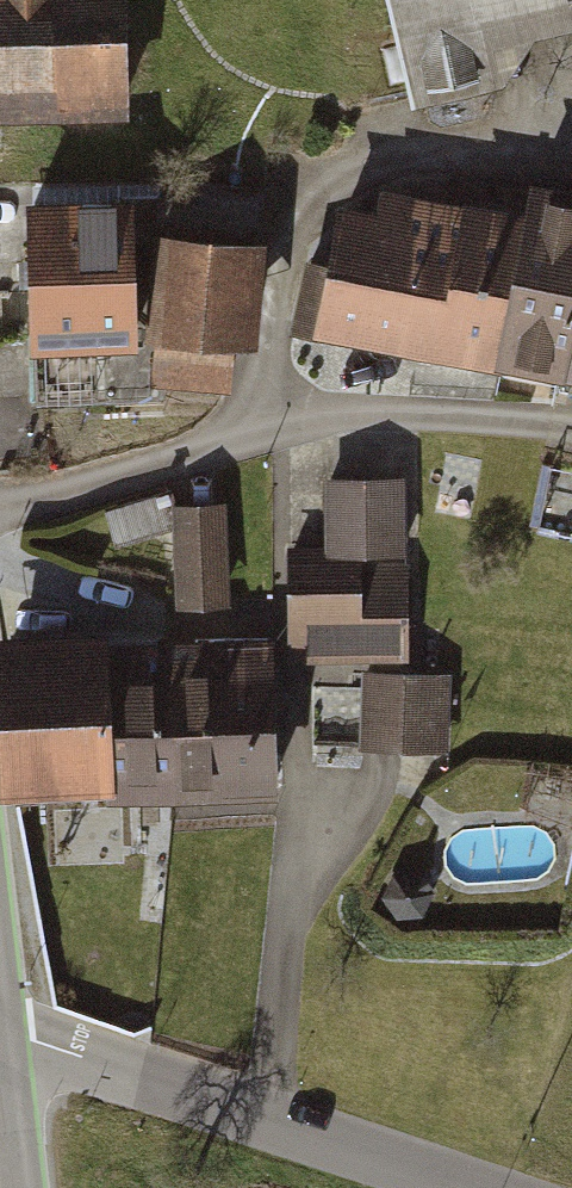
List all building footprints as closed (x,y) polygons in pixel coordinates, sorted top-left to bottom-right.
[(103,123),(99,0),(0,0),(0,126),(103,123)] [(403,110),(506,88),(498,48),(571,33),(571,0),(379,0),(403,110)] [(322,225),(301,344),(571,392),(571,210),(517,200),(511,230),(372,206),(367,233),(322,225)] [(12,343),(110,344),(111,218),(13,217),(12,343)] [(145,350),(231,358),(241,261),(154,253),(145,350)] [(359,552),(402,552),(400,475),(328,476),(329,553),(359,552)] [(177,505),(181,601),(223,599),(220,504),(177,505)] [(290,650),(401,649),(401,564),(358,564),(359,552),(329,553),(290,553),(290,650)] [(180,783),(270,780),(264,640),(174,645),(180,783)] [(111,786),(180,783),(174,645),(105,647),(110,774),(111,786)] [(7,778),(110,774),(105,647),(2,651),(7,778)] [(363,744),(445,748),(448,673),(367,669),(363,744)] [(419,869),(390,869),(377,896),(395,916),(420,913),(434,889),(419,869)]
